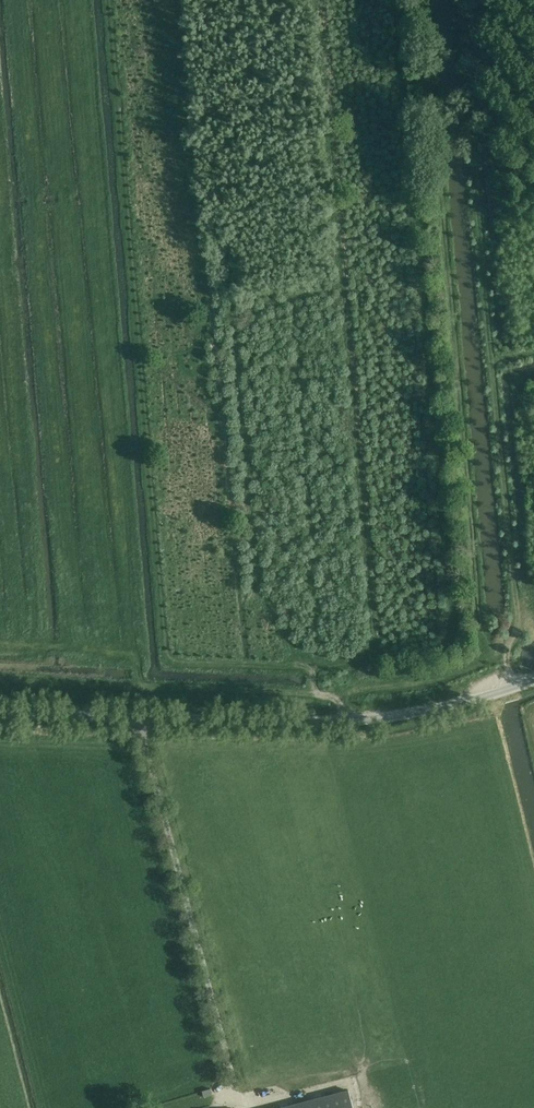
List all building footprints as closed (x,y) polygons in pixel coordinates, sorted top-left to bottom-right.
[(211,1088),(202,1091),(204,1097),(212,1094),(211,1088)] [(278,1107),(354,1107),(349,1089),(278,1107)]
